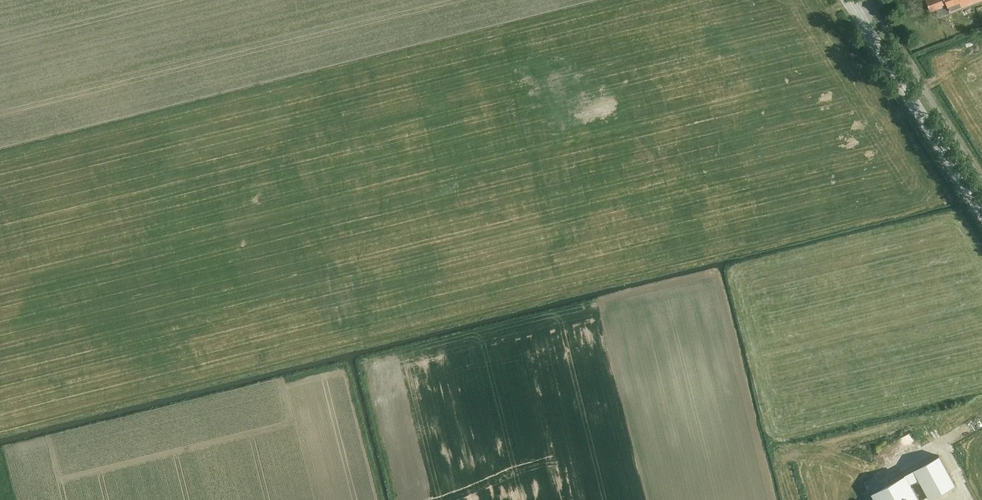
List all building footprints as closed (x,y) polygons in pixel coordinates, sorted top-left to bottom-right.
[(930,11),(947,4),(949,12),(980,0),(926,0),(930,11)] [(909,484),(918,479),(929,498),(954,484),(939,455),(872,492),(877,499),(918,499),(909,484)]
